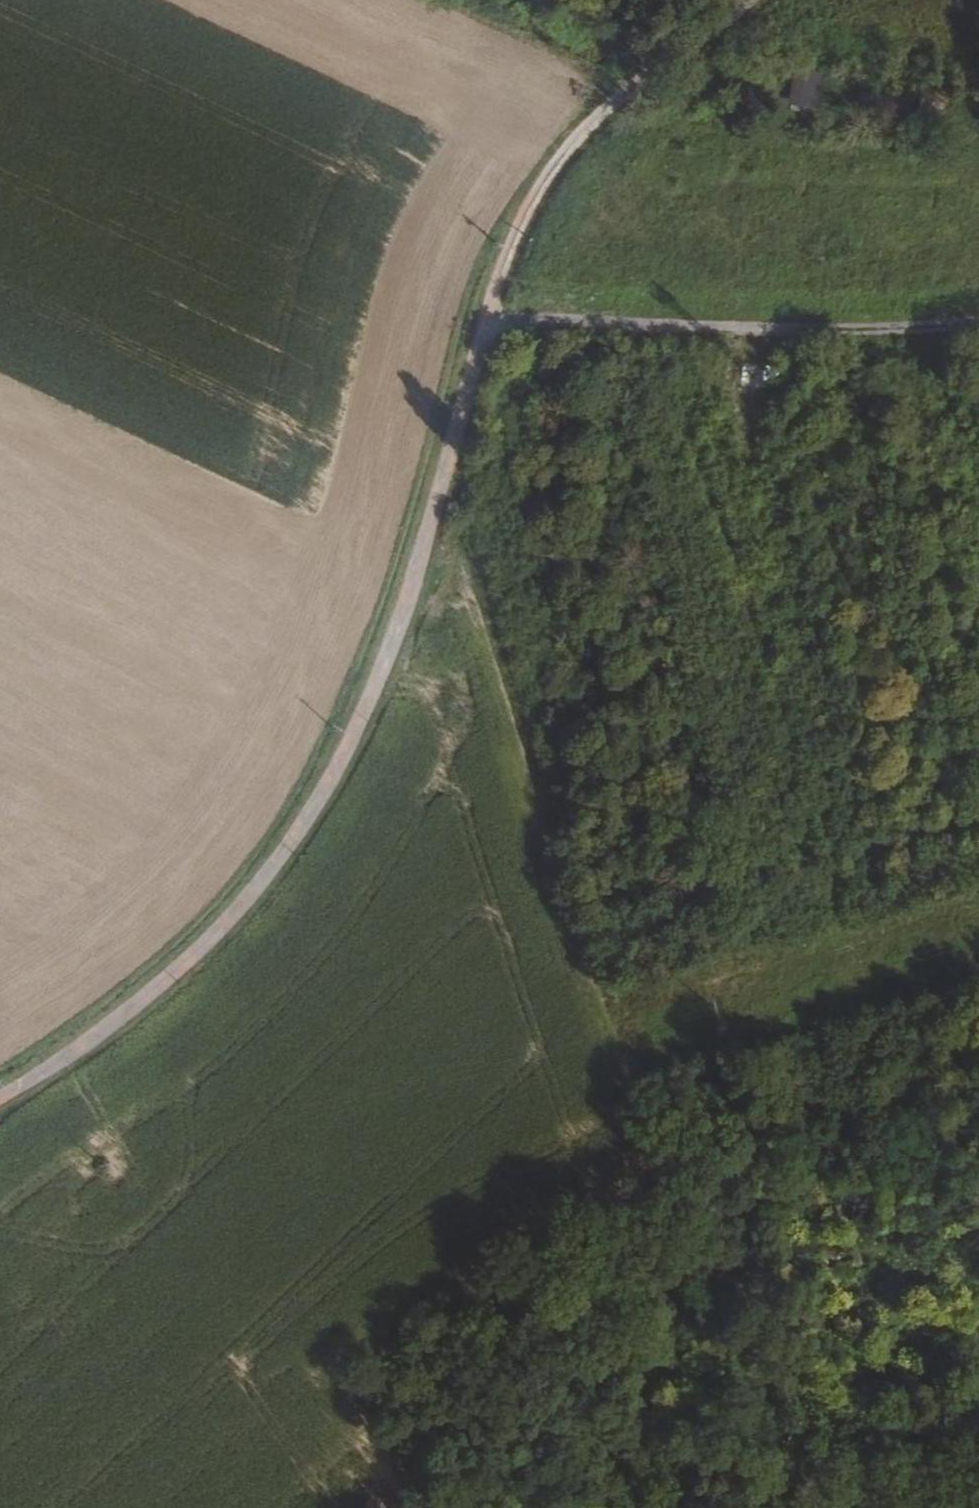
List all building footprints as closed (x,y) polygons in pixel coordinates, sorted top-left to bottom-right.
[(791,73),(790,108),(822,109),(823,75),(791,73)]
